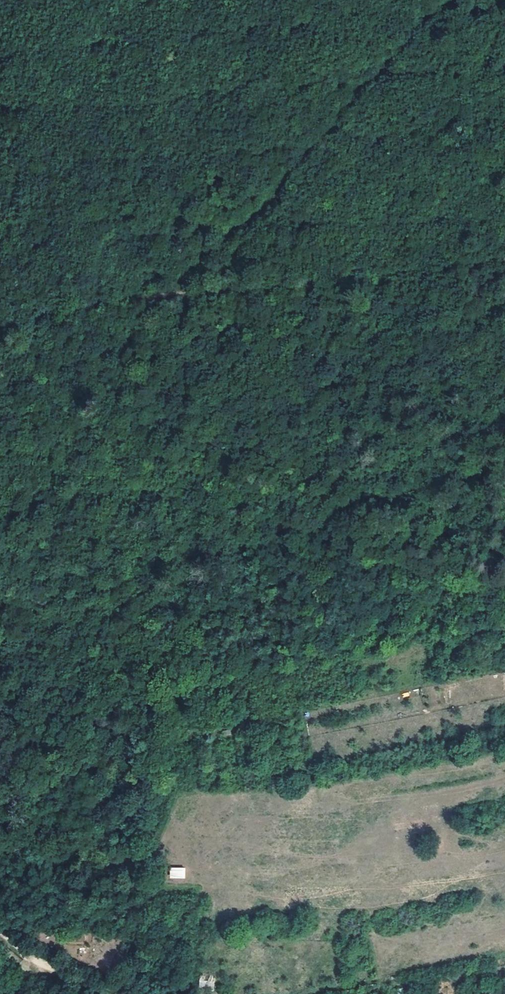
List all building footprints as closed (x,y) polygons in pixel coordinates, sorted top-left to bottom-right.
[(169,867),(169,878),(185,878),(185,867),(169,867)]
